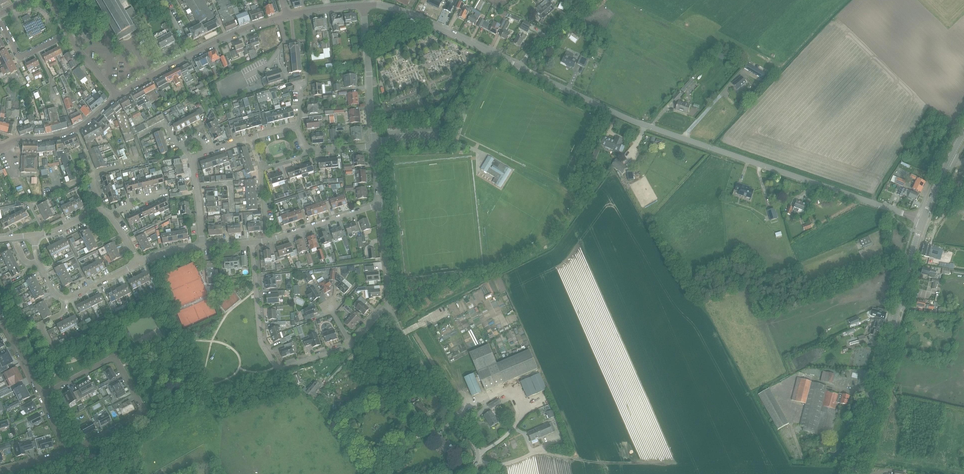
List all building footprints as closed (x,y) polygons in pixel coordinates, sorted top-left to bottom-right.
[(102,11),(101,12),(103,16),(100,18),(105,26),(109,24),(116,36),(115,36),(118,41),(136,30),(133,26),(135,25),(131,18),(136,15),(132,7),(124,11),(117,0),(95,0),(102,11)] [(220,10),(218,11),(226,32),(237,27),(232,16),(235,14),(233,10),(232,6),(231,0),(216,0),(220,10)] [(264,8),(266,16),(268,16),(268,17),(271,16),(271,15),(274,14),(278,13),(274,0),(271,1),(272,5),(264,8)] [(294,9),(302,7),(301,0),(295,0),(292,1),(294,9)] [(439,9),(441,4),(445,6),(446,3),(443,2),(444,0),(430,0),(429,3),(435,6),(435,7),(439,9)] [(444,10),(450,13),(453,6),(456,8),(459,1),(456,0),(455,0),(454,4),(453,5),(451,4),(451,5),(447,3),(447,4),(446,3),(445,6),(446,6),(444,10)] [(540,5),(537,8),(539,11),(538,12),(540,15),(539,16),(539,17),(541,19),(543,18),(544,18),(554,9),(551,7),(552,7),(551,6),(553,5),(551,3),(551,2),(547,0),(547,2),(548,4),(543,8),(540,5)] [(199,5),(203,13),(209,10),(205,2),(199,5)] [(189,8),(193,15),(199,12),(195,4),(189,8)] [(234,5),(232,6),(233,10),(235,14),(239,26),(250,22),(246,12),(239,15),(237,8),(235,8),(234,5)] [(249,13),(252,21),(264,17),(261,9),(256,11),(255,6),(250,7),(252,12),(249,13)] [(465,11),(462,10),(459,17),(460,17),(459,18),(462,19),(465,20),(470,8),(467,7),(465,11)] [(208,21),(213,19),(214,18),(209,10),(203,13),(208,21)] [(198,23),(199,23),(204,20),(199,12),(193,15),(198,23)] [(472,15),(472,16),(470,15),(467,21),(475,25),(480,16),(476,13),(474,16),(472,15)] [(352,23),(352,22),(351,14),(344,15),(346,25),(347,25),(349,25),(349,23),(352,23)] [(26,35),(29,40),(29,39),(32,37),(41,32),(41,33),(42,33),(41,31),(45,29),(39,16),(31,20),(28,15),(26,16),(24,17),(25,17),(22,18),(25,23),(22,24),(27,34),(26,35)] [(332,17),(333,22),(334,32),(339,31),(338,26),(344,25),(342,16),(336,17),(336,16),(335,15),(333,15),(332,17)] [(165,31),(163,32),(149,40),(157,55),(158,54),(160,52),(167,48),(166,47),(175,42),(170,33),(168,34),(165,31),(171,28),(164,16),(158,19),(165,31)] [(324,39),(325,39),(328,39),(326,23),(325,18),(318,19),(317,18),(315,18),(314,20),(313,20),(315,31),(317,31),(318,33),(322,33),(322,32),(323,31),(324,39)] [(494,23),(490,32),(490,33),(490,32),(495,35),(496,35),(499,29),(499,28),(502,29),(505,22),(507,19),(504,18),(503,21),(503,20),(500,26),(494,23)] [(205,22),(201,25),(191,29),(190,27),(184,30),(187,36),(188,38),(192,37),(193,40),(205,34),(220,26),(217,19),(207,25),(205,22)] [(522,26),(525,27),(529,30),(531,26),(524,22),(522,26)] [(507,40),(507,41),(510,34),(511,35),(513,32),(509,30),(507,33),(504,32),(501,38),(502,38),(507,40)] [(331,34),(334,48),(340,47),(337,33),(331,34)] [(517,36),(516,39),(514,44),(520,47),(526,36),(523,34),(521,38),(517,36)] [(249,39),(250,43),(251,44),(249,45),(250,49),(247,50),(249,55),(256,52),(254,47),(259,45),(258,42),(259,42),(257,36),(249,39)] [(328,39),(325,39),(325,41),(321,42),(322,50),(323,50),(324,54),(312,56),(312,60),(324,59),(324,58),(328,58),(328,56),(329,55),(328,51),(330,51),(329,49),(328,39)] [(243,49),(241,42),(234,44),(236,51),(237,54),(244,52),(245,56),(249,55),(246,48),(243,49)] [(303,44),(299,44),(296,45),(296,43),(292,44),(292,45),(284,46),(286,68),(288,67),(289,73),(301,72),(300,56),(304,55),(303,44)] [(58,48),(53,51),(56,57),(59,62),(64,60),(63,57),(58,48)] [(3,58),(9,55),(6,50),(0,53),(0,54),(3,58)] [(208,54),(214,67),(215,66),(213,62),(220,59),(217,53),(218,53),(216,50),(216,51),(215,50),(208,54)] [(53,51),(47,53),(54,65),(57,64),(54,58),(56,57),(53,51)] [(577,60),(572,58),(574,55),(567,52),(562,62),(567,64),(566,65),(570,67),(571,66),(573,68),(577,60)] [(54,65),(47,53),(42,56),(45,62),(48,61),(49,63),(49,64),(51,67),(54,65)] [(213,68),(214,67),(208,54),(194,61),(197,67),(195,68),(198,75),(201,73),(199,71),(204,68),(203,66),(209,63),(211,68),(213,68)] [(3,58),(5,63),(5,64),(11,60),(9,55),(3,58)] [(579,59),(577,64),(581,66),(585,68),(588,60),(585,58),(581,56),(579,59)] [(36,59),(30,62),(34,68),(35,71),(40,68),(39,66),(39,65),(36,59)] [(2,65),(3,67),(5,71),(14,66),(11,60),(5,64),(5,63),(2,65)] [(30,62),(25,65),(28,71),(29,71),(34,68),(30,62)] [(179,69),(178,69),(182,76),(187,86),(192,83),(191,81),(193,80),(189,72),(191,71),(193,70),(192,67),(190,63),(179,69)] [(747,64),(744,68),(744,69),(745,68),(749,71),(757,76),(757,75),(759,77),(763,79),(764,78),(765,76),(766,74),(766,75),(759,71),(759,70),(750,65),(750,66),(747,64)] [(14,66),(5,71),(7,73),(7,75),(10,73),(11,74),(17,71),(14,66)] [(79,67),(73,71),(80,81),(86,77),(79,67)] [(174,71),(163,76),(167,84),(168,83),(173,81),(175,86),(180,83),(177,78),(182,76),(178,69),(174,71)] [(276,69),(272,70),(272,71),(265,74),(266,78),(262,79),(264,86),(269,85),(269,84),(283,80),(279,69),(276,70),(276,69)] [(61,77),(60,78),(64,86),(66,94),(62,95),(63,100),(68,114),(73,125),(83,120),(79,113),(75,114),(72,104),(76,102),(68,84),(66,80),(65,79),(63,75),(61,77)] [(356,75),(351,75),(344,76),(345,88),(356,87),(355,82),(356,82),(356,75)] [(167,84),(163,76),(154,81),(158,88),(159,87),(161,91),(159,92),(163,100),(167,98),(163,90),(165,89),(167,93),(169,92),(172,90),(168,83),(167,84)] [(737,90),(738,91),(746,83),(741,77),(732,84),(737,90)] [(152,83),(146,86),(142,88),(151,104),(158,100),(152,90),(155,88),(152,83)] [(313,85),(314,96),(315,96),(322,95),(322,85),(313,85)] [(152,106),(151,105),(151,104),(142,88),(134,92),(139,102),(140,101),(143,105),(145,110),(148,109),(152,106)] [(92,98),(92,99),(98,107),(104,101),(105,102),(107,101),(106,100),(107,99),(101,92),(98,94),(92,98)] [(142,106),(143,105),(140,101),(139,102),(134,92),(131,94),(138,107),(140,106),(140,107),(141,107),(142,106)] [(679,92),(676,95),(673,99),(676,102),(682,95),(679,92)] [(357,93),(352,93),(348,94),(349,105),(359,104),(357,93)] [(81,96),(91,111),(92,112),(98,107),(92,99),(89,101),(84,94),(81,96)] [(136,106),(130,95),(126,97),(119,101),(124,111),(128,109),(127,107),(132,104),(134,108),(136,106)] [(81,104),(78,106),(81,110),(80,110),(86,117),(91,112),(86,106),(82,100),(80,102),(81,104)] [(310,111),(310,114),(318,113),(318,110),(319,110),(318,102),(307,103),(308,111),(310,111)] [(678,102),(677,105),(676,110),(687,114),(690,106),(678,102)] [(122,110),(116,103),(110,108),(114,112),(115,114),(117,121),(120,127),(125,143),(134,140),(133,136),(138,133),(135,128),(134,126),(132,127),(128,119),(132,117),(131,115),(127,117),(125,112),(123,113),(122,110)] [(291,106),(286,107),(288,118),(294,117),(291,106)] [(2,107),(1,107),(0,114),(0,118),(0,119),(0,131),(7,133),(9,125),(8,125),(2,123),(4,118),(5,112),(5,107),(2,107)] [(286,107),(280,109),(283,120),(288,118),(286,107)] [(52,109),(48,110),(51,123),(49,123),(52,132),(61,130),(59,119),(56,108),(52,109)] [(111,115),(114,112),(110,108),(103,114),(109,121),(111,119),(113,121),(115,119),(111,115)] [(192,115),(196,122),(201,119),(199,117),(203,114),(200,109),(196,111),(196,113),(192,115)] [(280,109),(275,110),(278,121),(283,120),(280,109)] [(9,125),(7,133),(7,134),(14,136),(15,131),(14,131),(15,127),(15,124),(15,118),(16,110),(6,110),(5,122),(8,123),(8,125),(9,125)] [(18,128),(20,136),(32,131),(29,123),(33,121),(35,121),(32,114),(32,115),(30,110),(28,111),(30,115),(27,116),(28,120),(25,121),(24,123),(25,125),(18,128)] [(51,123),(48,110),(44,111),(47,123),(43,123),(46,134),(52,132),(49,123),(51,123)] [(350,111),(351,123),(360,122),(359,110),(350,111)] [(209,131),(216,127),(219,125),(212,112),(208,118),(211,123),(206,126),(207,128),(206,128),(208,130),(209,130),(209,131)] [(260,112),(253,114),(256,127),(261,125),(260,121),(262,120),(260,112)] [(267,124),(273,122),(270,112),(265,113),(265,112),(262,113),(263,120),(266,119),(267,124)] [(248,116),(249,119),(251,128),(256,127),(253,114),(248,116)] [(192,115),(187,118),(191,124),(196,122),(192,115)] [(102,116),(96,122),(98,124),(97,124),(103,133),(110,126),(109,123),(102,116)] [(181,118),(183,120),(186,127),(191,124),(187,118),(185,119),(184,116),(181,118)] [(322,116),(319,116),(314,117),(315,120),(307,121),(308,129),(319,128),(318,120),(322,120),(322,116)] [(67,117),(59,119),(61,130),(67,128),(66,123),(67,123),(69,127),(71,126),(67,117)] [(242,118),(237,119),(241,131),(246,130),(243,121),(242,118)] [(241,131),(237,119),(229,121),(231,129),(234,128),(236,133),(241,131)] [(183,120),(178,123),(181,129),(186,127),(183,120)] [(35,127),(33,121),(29,123),(32,131),(35,130),(35,134),(44,134),(43,126),(35,127)] [(181,129),(178,123),(173,125),(176,132),(181,129)] [(90,128),(89,128),(88,129),(82,133),(87,145),(89,144),(91,143),(90,142),(90,140),(101,134),(102,137),(104,136),(103,133),(97,124),(91,128),(90,128)] [(209,131),(211,135),(221,130),(220,128),(218,130),(216,127),(209,131)] [(352,129),(352,136),(353,141),(361,140),(360,132),(361,132),(361,128),(352,129)] [(221,130),(211,135),(214,140),(217,139),(219,141),(224,140),(220,133),(222,132),(221,130)] [(323,134),(317,134),(312,135),(313,144),(323,143),(323,134)] [(80,146),(76,135),(63,140),(65,146),(74,143),(74,145),(76,145),(77,148),(80,146)] [(604,137),(601,144),(605,146),(605,147),(606,148),(607,149),(608,149),(609,149),(610,149),(611,149),(619,152),(622,144),(621,144),(623,140),(616,137),(614,141),(604,137)] [(57,154),(57,156),(58,159),(61,159),(70,181),(75,179),(62,146),(62,140),(55,142),(57,154)] [(287,141),(272,145),(275,155),(290,151),(287,141)] [(53,151),(54,157),(57,156),(57,154),(55,142),(50,143),(45,143),(46,153),(47,153),(47,152),(53,151)] [(37,153),(37,144),(37,143),(22,143),(22,156),(21,156),(21,157),(22,157),(21,172),(21,173),(27,173),(27,172),(37,173),(37,153)] [(47,155),(46,153),(45,143),(37,144),(37,153),(44,152),(44,155),(47,155)] [(89,151),(91,157),(100,153),(99,149),(101,148),(101,146),(98,147),(93,149),(91,150),(89,151)] [(166,146),(159,149),(161,155),(168,152),(166,146)] [(91,157),(94,163),(103,160),(101,156),(104,154),(103,152),(100,153),(91,157)] [(240,161),(242,160),(250,157),(248,152),(240,155),(242,158),(239,159),(240,161)] [(221,156),(224,164),(225,167),(230,165),(230,164),(229,161),(228,159),(227,154),(221,156)] [(354,157),(354,162),(355,167),(365,166),(364,156),(354,157)] [(489,156),(481,169),(492,176),(495,178),(498,180),(495,184),(501,188),(511,170),(506,167),(500,163),(499,163),(495,160),(489,156)] [(220,168),(216,157),(211,159),(214,167),(217,166),(218,169),(220,168)] [(241,166),(244,165),(252,162),(250,157),(242,160),(240,161),(241,166)] [(338,159),(332,160),(332,168),(338,168),(338,169),(342,169),(341,163),(338,163),(338,159)] [(622,173),(626,168),(624,167),(625,166),(616,159),(612,165),(622,173)] [(103,160),(94,163),(96,169),(107,166),(106,163),(104,164),(103,160)] [(209,172),(206,161),(200,162),(203,171),(206,170),(207,173),(209,172)] [(311,163),(305,165),(308,173),(314,171),(313,170),(317,168),(316,166),(313,167),(311,163)] [(305,165),(300,167),(302,175),(308,173),(305,165)] [(253,167),(246,170),(243,170),(246,179),(253,179),(251,173),(255,172),(253,167)] [(300,167),(294,169),(296,177),(302,175),(300,167)] [(296,177),(294,169),(288,171),(290,179),(296,177)] [(365,171),(360,171),(357,172),(358,183),(366,183),(365,171)] [(282,173),(276,175),(278,183),(285,181),(282,173)] [(102,183),(102,184),(111,180),(109,175),(102,178),(103,183),(102,183)] [(151,175),(146,176),(146,178),(148,188),(154,187),(153,185),(152,179),(151,175)] [(278,183),(276,175),(270,177),(272,185),(278,183)] [(916,181),(912,189),(921,193),(926,183),(919,180),(920,179),(919,179),(917,179),(917,178),(911,175),(910,178),(916,181)] [(895,183),(904,187),(906,182),(897,178),(895,183)] [(102,184),(104,189),(111,186),(114,185),(113,180),(111,181),(111,180),(102,184)] [(737,184),(736,188),(735,191),(739,192),(738,195),(751,199),(753,190),(746,188),(746,186),(737,184)] [(908,198),(916,201),(919,195),(901,187),(898,195),(901,196),(903,193),(909,196),(908,198)] [(206,192),(206,197),(218,196),(218,191),(216,191),(216,188),(211,189),(211,192),(206,192)] [(357,189),(357,194),(358,199),(368,198),(367,194),(366,194),(366,188),(357,189)] [(107,193),(109,199),(116,196),(119,195),(117,190),(115,191),(105,194),(106,194),(107,193)] [(298,194),(291,197),(292,199),(297,197),(298,200),(297,200),(299,204),(301,203),(300,200),(298,194)] [(79,198),(74,200),(79,209),(79,210),(81,209),(81,208),(83,207),(79,198)] [(165,198),(160,201),(165,211),(169,209),(168,206),(165,198)] [(38,206),(41,213),(50,209),(46,202),(43,203),(42,200),(38,202),(39,205),(38,206)] [(74,200),(70,202),(75,212),(77,211),(76,210),(79,209),(74,200)] [(160,201),(155,203),(158,211),(159,210),(159,212),(160,213),(165,211),(160,201)] [(796,201),(795,205),(794,208),(789,206),(786,214),(790,215),(791,211),(793,212),(794,211),(803,214),(807,204),(796,201)] [(70,202),(65,205),(70,214),(73,212),(73,213),(75,212),(70,202)] [(155,205),(151,207),(154,214),(159,212),(159,210),(158,211),(155,203),(155,205)] [(185,214),(185,215),(190,215),(190,210),(189,210),(188,203),(180,204),(181,215),(185,214)] [(70,214),(65,205),(61,207),(65,216),(68,215),(69,215),(70,215),(70,214)] [(146,209),(145,208),(149,215),(149,217),(154,214),(151,207),(146,209)] [(145,208),(140,210),(144,218),(149,215),(145,208)] [(50,209),(41,213),(45,220),(53,216),(50,209)] [(767,211),(769,216),(770,221),(777,219),(774,209),(767,211)] [(24,210),(18,213),(22,220),(28,217),(24,210)] [(135,212),(136,214),(139,220),(144,218),(140,210),(135,212)] [(285,212),(286,215),(289,224),(294,222),(291,214),(290,210),(285,212)] [(281,217),(278,218),(280,223),(283,222),(284,225),(289,224),(286,215),(285,212),(280,214),(281,217)] [(18,213),(12,216),(16,223),(22,220),(18,213)] [(136,214),(131,216),(134,224),(140,221),(139,220),(136,214)] [(12,216),(6,219),(10,226),(16,223),(12,216)] [(134,224),(131,216),(126,218),(131,230),(132,231),(134,230),(132,225),(134,224)] [(10,226),(6,219),(1,222),(4,229),(10,226)] [(360,221),(363,231),(370,229),(367,219),(360,221)] [(348,234),(349,234),(349,236),(350,237),(351,237),(352,237),(353,236),(353,235),(352,233),(358,231),(355,223),(352,224),(352,225),(346,227),(348,234)] [(343,238),(343,236),(341,228),(331,231),(334,239),(334,241),(336,242),(337,241),(338,239),(343,238)] [(80,234),(82,239),(91,234),(92,234),(91,232),(90,233),(88,230),(80,234)] [(319,234),(321,239),(323,245),(324,245),(330,244),(330,243),(332,242),(330,235),(327,236),(326,232),(319,234)] [(83,241),(84,243),(94,238),(93,237),(92,237),(91,234),(82,239),(79,240),(81,242),(83,241)] [(136,238),(139,243),(147,239),(144,234),(136,238)] [(872,234),(863,238),(866,246),(876,242),(872,234)] [(308,238),(309,243),(311,250),(318,247),(315,236),(308,238)] [(84,243),(87,248),(95,243),(94,241),(95,240),(94,238),(84,243)] [(60,240),(61,241),(65,250),(69,248),(65,239),(62,240),(62,239),(60,240)] [(139,243),(141,247),(149,243),(147,239),(139,243)] [(296,242),(298,247),(300,253),(307,251),(303,240),(296,242)] [(57,242),(56,243),(60,252),(65,250),(61,241),(58,243),(57,242)] [(105,247),(108,254),(117,250),(113,242),(105,247)] [(54,244),(52,246),(56,254),(60,252),(56,243),(54,244)] [(95,243),(87,248),(89,252),(97,248),(96,245),(97,245),(96,243),(95,243)] [(149,243),(141,247),(143,252),(151,248),(149,243)] [(291,244),(284,246),(287,255),(290,254),(291,257),(298,255),(296,250),(293,251),(291,244)] [(56,254),(52,246),(51,245),(49,246),(50,247),(47,248),(51,257),(56,254)] [(924,245),(921,255),(930,258),(931,254),(938,256),(939,249),(924,245)] [(287,255),(284,246),(277,248),(280,257),(277,258),(278,260),(284,258),(284,256),(287,255)] [(117,250),(108,254),(112,261),(120,257),(117,250)] [(4,261),(12,257),(9,251),(1,255),(3,257),(0,259),(0,263),(4,261)] [(271,251),(264,251),(264,256),(264,260),(265,260),(265,264),(271,263),(275,263),(275,261),(275,256),(271,256),(271,251)] [(4,261),(7,266),(15,262),(12,257),(4,261)] [(224,260),(225,265),(225,268),(239,267),(239,258),(232,258),(232,260),(224,260)] [(100,260),(96,262),(100,271),(101,272),(103,271),(102,270),(105,269),(100,260)] [(205,262),(206,270),(208,270),(208,271),(209,285),(219,284),(218,270),(215,270),(214,261),(205,262)] [(7,266),(10,272),(18,268),(15,262),(7,266)] [(96,262),(91,265),(96,274),(98,273),(98,272),(100,271),(96,262)] [(59,267),(54,269),(56,272),(55,272),(56,274),(57,274),(65,269),(68,268),(66,263),(63,265),(59,267)] [(91,265),(87,267),(91,276),(94,274),(95,275),(96,274),(91,265)] [(367,273),(368,281),(379,280),(378,272),(374,272),(374,270),(375,270),(374,266),(365,267),(365,271),(368,271),(368,273),(367,273)] [(91,276),(87,267),(82,269),(87,278),(90,276),(90,277),(92,277),(91,276)] [(930,270),(927,269),(923,268),(921,274),(929,276),(928,277),(933,278),(934,279),(937,268),(931,267),(930,270)] [(18,268),(10,272),(13,277),(21,273),(18,268)] [(57,277),(58,279),(68,274),(65,269),(57,274),(58,276),(57,277)] [(142,274),(146,283),(151,281),(146,272),(144,273),(143,272),(141,273),(142,274)] [(336,272),(335,280),(338,282),(340,284),(337,288),(340,290),(342,292),(344,295),(349,289),(351,286),(345,280),(344,280),(342,277),(336,272)] [(304,276),(308,283),(313,280),(309,273),(304,276)] [(60,280),(61,283),(70,278),(68,274),(58,279),(59,280),(60,280)] [(137,276),(137,277),(141,285),(146,283),(142,274),(139,276),(139,275),(137,276)] [(266,279),(266,289),(276,288),(276,281),(281,281),(281,275),(271,275),(272,279),(266,279)] [(26,282),(24,284),(26,288),(28,286),(37,282),(36,279),(36,277),(35,278),(35,277),(30,280),(26,282)] [(133,279),(132,279),(137,288),(141,285),(137,277),(135,278),(134,277),(133,278),(133,279)] [(70,278),(61,283),(60,283),(61,285),(62,284),(64,287),(72,283),(70,278)] [(137,288),(132,279),(130,280),(130,279),(128,280),(128,281),(133,290),(137,288)] [(932,289),(936,290),(937,283),(939,284),(940,281),(932,279),(931,282),(933,282),(932,289)] [(319,285),(325,294),(331,290),(329,287),(331,285),(328,281),(326,282),(325,281),(319,285)] [(28,286),(31,291),(39,287),(38,284),(39,283),(38,282),(28,286)] [(120,286),(120,287),(125,296),(131,293),(128,287),(126,288),(125,285),(122,287),(122,286),(120,286)] [(31,291),(28,292),(30,297),(33,295),(41,291),(40,288),(41,288),(40,286),(39,287),(31,291)] [(358,288),(355,291),(357,293),(358,292),(368,291),(369,299),(373,298),(373,297),(381,297),(380,292),(380,289),(375,290),(374,286),(367,287),(358,288)] [(117,288),(115,289),(120,298),(125,296),(120,287),(118,289),(117,288)] [(312,297),(314,301),(320,297),(314,288),(308,291),(309,292),(306,294),(309,299),(312,297)] [(114,290),(111,292),(116,300),(120,298),(115,289),(114,290)] [(33,295),(30,297),(32,299),(34,298),(35,300),(44,296),(42,293),(43,292),(42,291),(41,291),(33,295)] [(116,300),(111,292),(111,291),(109,292),(110,293),(107,294),(111,303),(116,300)] [(224,304),(229,310),(244,297),(238,291),(224,304)] [(271,304),(272,305),(274,304),(275,303),(279,303),(279,297),(285,296),(284,291),(275,291),(275,295),(267,296),(268,304),(271,304)] [(100,294),(94,297),(97,304),(103,301),(100,294)] [(94,297),(88,300),(92,307),(97,304),(94,297)] [(356,308),(364,315),(369,309),(365,305),(367,302),(361,297),(358,300),(361,302),(356,308)] [(88,300),(82,303),(86,310),(92,307),(88,300)] [(36,305),(40,312),(48,308),(44,301),(36,305)] [(916,307),(921,308),(926,309),(933,310),(934,306),(929,306),(925,305),(925,302),(917,301),(916,307)] [(82,303),(76,306),(80,313),(86,310),(82,303)] [(344,323),(352,329),(359,321),(355,317),(357,315),(346,305),(344,308),(352,315),(344,323)] [(303,315),(305,321),(313,318),(312,315),(317,313),(315,306),(305,310),(306,314),(303,315)] [(48,308),(40,312),(43,320),(52,315),(48,308)] [(872,310),(871,315),(876,317),(878,317),(878,318),(884,319),(886,313),(884,313),(884,310),(878,308),(877,311),(872,310)] [(269,316),(269,320),(277,319),(276,310),(269,311),(269,316)] [(70,317),(70,318),(75,327),(79,325),(75,316),(72,317),(71,316),(70,317)] [(857,316),(848,320),(850,326),(859,322),(858,318),(857,316)] [(67,319),(65,320),(70,329),(75,327),(70,318),(67,319)] [(64,321),(61,323),(66,331),(70,329),(65,320),(64,320),(64,321)] [(870,328),(869,333),(870,333),(870,334),(871,335),(876,336),(877,332),(880,333),(883,322),(879,321),(875,320),(873,329),(870,328)] [(922,334),(929,336),(935,337),(939,339),(943,326),(937,325),(937,324),(926,321),(922,334)] [(66,331),(61,323),(61,322),(59,323),(59,324),(57,325),(61,334),(66,331)] [(270,330),(272,336),(282,332),(280,326),(270,330)] [(323,334),(326,343),(338,339),(335,330),(323,334)] [(284,339),(282,332),(272,336),(274,342),(284,339)] [(310,338),(304,340),(306,346),(312,344),(313,347),(321,345),(317,333),(316,334),(316,332),(312,334),(312,335),(309,336),(310,338)] [(865,336),(860,338),(858,338),(859,341),(849,343),(850,346),(860,343),(866,341),(865,336)] [(935,337),(929,336),(927,341),(920,340),(918,347),(925,349),(926,345),(931,346),(932,343),(933,343),(935,337)] [(280,350),(283,357),(294,354),(292,347),(294,346),(293,342),(284,345),(285,349),(280,350)] [(470,352),(478,371),(486,390),(538,369),(530,350),(497,364),(489,345),(470,352)] [(11,357),(9,352),(8,353),(8,352),(0,356),(0,362),(11,357)] [(0,362),(0,363),(1,365),(0,366),(0,371),(1,373),(7,369),(5,366),(13,362),(13,361),(11,357),(0,362)] [(5,381),(19,374),(16,368),(5,374),(3,375),(5,381)] [(116,377),(111,368),(105,372),(110,380),(116,377)] [(823,371),(821,381),(831,384),(834,374),(823,371)] [(297,372),(291,374),(292,377),(294,382),(296,381),(297,384),(301,382),(298,374),(297,372)] [(22,380),(19,374),(5,381),(8,386),(11,385),(22,380)] [(474,374),(465,378),(473,396),(482,392),(474,374)] [(520,382),(527,398),(545,390),(538,374),(520,382)] [(798,378),(792,400),(806,404),(800,425),(804,426),(803,431),(828,437),(832,421),(837,402),(847,405),(850,396),(843,394),(843,395),(832,393),(833,390),(827,388),(826,391),(810,387),(811,382),(798,378)] [(89,380),(83,383),(89,394),(98,390),(94,383),(91,385),(89,380)] [(109,381),(99,386),(100,389),(106,386),(110,384),(109,381)] [(305,392),(314,400),(318,396),(314,392),(320,385),(314,381),(307,389),(305,388),(303,390),(305,392)] [(113,393),(122,388),(123,387),(121,384),(120,385),(119,382),(113,386),(110,387),(113,393)] [(89,394),(83,383),(77,387),(80,391),(77,393),(80,399),(89,394)] [(14,391),(17,396),(27,391),(25,387),(24,385),(14,391)] [(497,394),(501,403),(516,396),(512,387),(497,394)] [(123,389),(122,388),(113,393),(111,395),(114,401),(125,395),(124,393),(125,393),(124,392),(125,392),(124,389),(123,389)] [(74,395),(73,393),(71,389),(67,391),(68,392),(63,394),(69,404),(76,400),(77,402),(81,400),(80,399),(77,393),(76,393),(77,394),(74,395)] [(758,395),(778,430),(789,424),(769,389),(758,395)] [(27,391),(17,396),(20,402),(30,397),(29,395),(27,391)] [(498,399),(492,403),(488,405),(490,409),(500,403),(498,399)] [(115,410),(118,408),(119,408),(123,414),(126,412),(127,412),(129,411),(133,409),(129,401),(125,404),(123,400),(113,406),(115,410)] [(422,420),(422,421),(422,420),(427,417),(425,413),(427,412),(421,403),(419,400),(413,404),(415,407),(414,407),(420,416),(419,417),(421,421),(422,420)] [(36,409),(33,402),(26,406),(25,403),(19,406),(20,406),(22,411),(24,410),(26,414),(36,409)] [(549,419),(557,416),(554,410),(546,413),(549,419)] [(491,411),(488,413),(484,415),(491,427),(498,423),(491,411)] [(99,422),(101,426),(111,421),(107,413),(99,418),(97,414),(92,417),(96,424),(99,422)] [(43,421),(39,414),(28,419),(32,426),(43,421)] [(91,422),(81,428),(85,435),(89,432),(91,431),(95,429),(91,422)] [(537,439),(553,433),(549,423),(528,432),(532,441),(533,444),(538,441),(537,439)] [(35,431),(38,437),(51,430),(49,427),(44,429),(42,426),(38,428),(40,431),(39,432),(38,430),(35,431)] [(432,428),(428,430),(431,434),(433,437),(430,439),(432,441),(439,437),(437,434),(436,434),(435,432),(432,428)] [(45,437),(35,440),(37,446),(40,445),(41,449),(41,450),(53,447),(51,439),(45,440),(45,437)] [(436,441),(442,449),(445,453),(453,448),(448,441),(446,442),(442,437),(436,441)] [(35,443),(32,444),(31,442),(22,444),(22,443),(14,445),(17,456),(25,454),(24,451),(33,448),(36,447),(35,443)]
